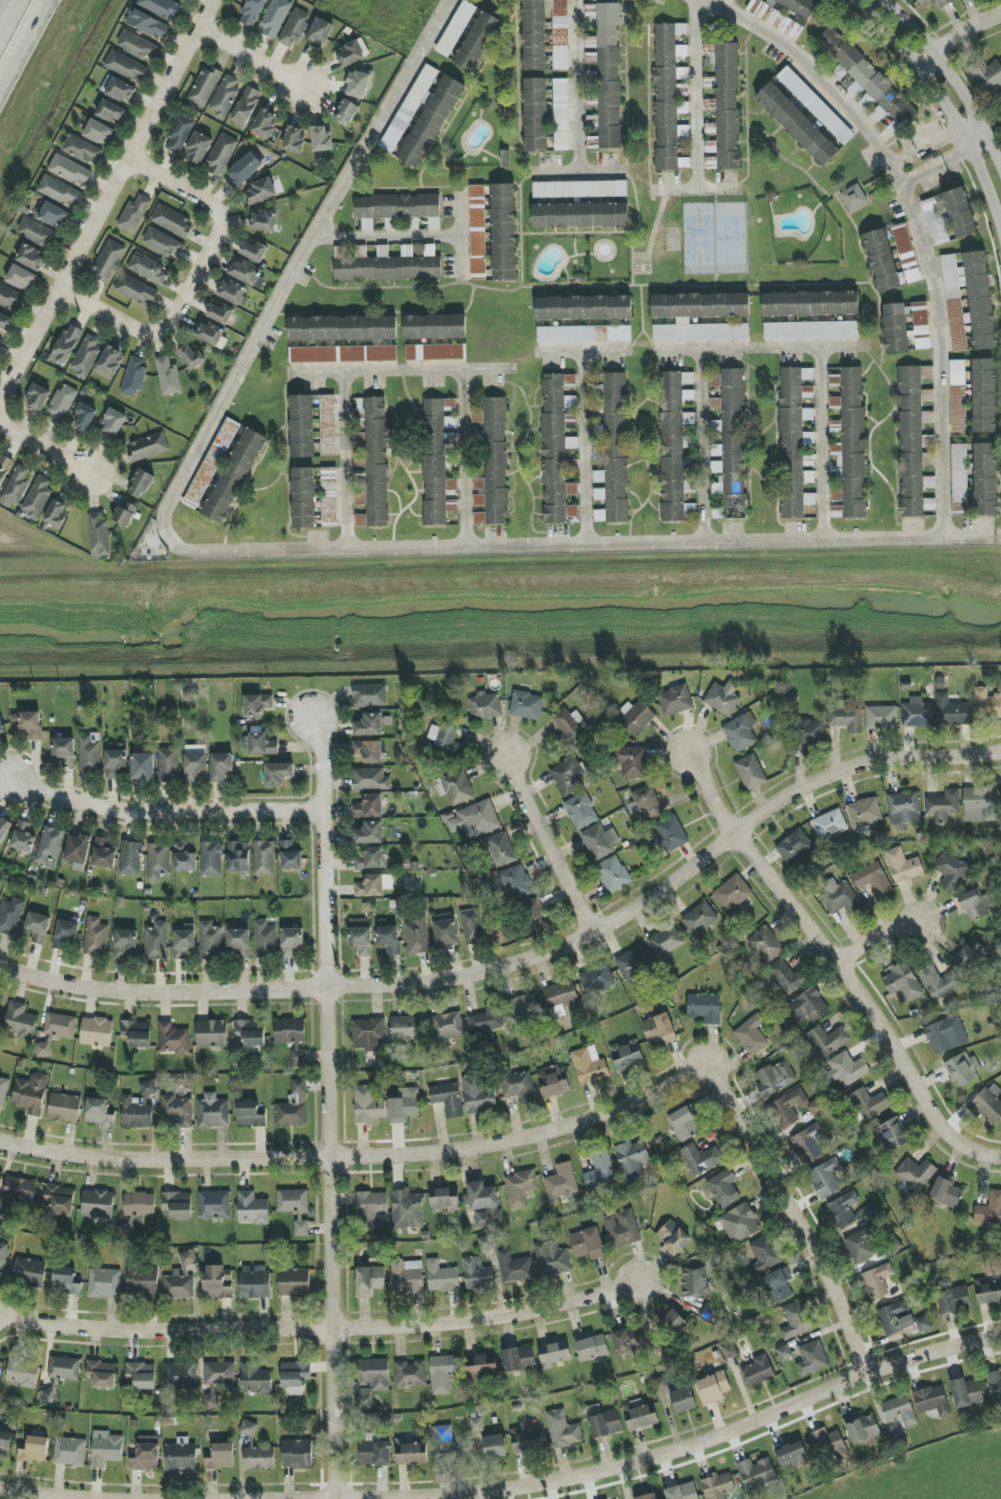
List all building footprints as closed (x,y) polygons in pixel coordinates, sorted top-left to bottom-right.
[(173,23),(182,5),(171,0),(140,0),(137,6),(173,23)] [(254,29),(267,0),(249,0),(239,22),(254,29)] [(291,2),(287,0),(272,0),(260,32),(278,38),(291,2)] [(435,51),(449,58),(477,8),(463,0),(435,51)] [(523,71),(546,71),(545,0),(522,0),(523,71)] [(568,0),(546,0),(546,10),(553,10),(553,70),(569,70),(568,0)] [(796,40),(804,26),(774,10),(777,4),(809,21),(820,1),(819,0),(768,0),(766,4),(759,0),(752,0),(745,12),(796,40)] [(938,2),(940,8),(952,4),(951,0),(917,0),(921,8),(938,2)] [(598,149),(621,149),(619,5),(596,5),(598,149)] [(311,16),(295,7),(278,42),(293,50),(311,16)] [(170,25),(133,10),(127,25),(164,40),(170,25)] [(502,21),(483,10),(453,62),(472,73),(502,21)] [(305,43),(322,50),(334,25),(317,17),(305,43)] [(677,171),(677,57),(687,57),(687,46),(676,46),(676,36),(687,36),(687,25),(655,25),(655,171),(677,171)] [(880,105),(871,114),(880,122),(888,114),(902,129),(918,113),(833,25),(817,41),(880,105)] [(116,47),(152,62),(159,46),(123,31),(116,47)] [(342,53),(336,57),(343,70),(371,54),(361,37),(340,49),(342,53)] [(718,170),(740,169),(738,43),(715,44),(718,170)] [(103,68),(140,85),(149,68),(112,50),(103,68)] [(982,59),(967,70),(985,97),(1000,86),(1000,66),(997,60),(987,67),(982,59)] [(396,158),(421,171),(464,84),(445,75),(435,95),(429,92),(439,71),(423,63),(381,148),(397,156),(396,158)] [(205,65),(187,100),(204,109),(222,74),(205,65)] [(777,76),(844,147),(855,136),(788,66),(777,76)] [(688,68),(677,69),(677,80),(688,80),(688,68)] [(367,100),(372,74),(351,70),(346,96),(367,100)] [(239,91),(235,88),(239,81),(226,74),(208,111),(224,120),(239,91)] [(130,104),(136,87),(112,78),(106,95),(130,104)] [(547,79),(523,79),(525,153),(548,152),(547,79)] [(555,151),(570,151),(568,79),(553,80),(555,151)] [(824,168),(840,151),(771,82),(755,98),(824,168)] [(243,129),(263,94),(248,86),(229,121),(243,129)] [(875,101),(866,94),(860,102),(868,109),(875,101)] [(126,110),(103,99),(96,114),(119,125),(126,110)] [(334,120),(350,127),(360,106),(343,99),(334,120)] [(688,102),(677,103),(678,114),(689,113),(688,102)] [(269,140),(276,126),(272,124),(277,115),(263,108),(251,131),(269,140)] [(180,155),(194,120),(177,113),(167,138),(170,139),(166,149),(180,155)] [(108,144),(115,130),(92,118),(83,136),(99,144),(101,141),(108,144)] [(716,124),(705,124),(705,135),(716,135),(716,124)] [(306,129),(287,126),(283,151),(302,154),(306,129)] [(333,150),(330,126),(311,128),(314,153),(333,150)] [(185,160),(202,166),(213,139),(196,132),(185,160)] [(222,178),(237,141),(220,133),(205,171),(222,178)] [(86,162),(88,159),(98,164),(104,151),(70,134),(62,150),(86,162)] [(587,138),(587,149),(598,148),(598,137),(587,138)] [(705,155),(706,169),(717,169),(716,142),(705,142),(706,155),(705,155)] [(48,171),(84,189),(93,171),(56,154),(48,171)] [(232,184),(237,189),(256,173),(243,159),(227,173),(234,182),(232,184)] [(37,192),(73,210),(82,193),(46,174),(37,192)] [(277,196),(270,179),(245,189),(251,206),(277,196)] [(533,198),(627,197),(627,181),(533,183),(533,198)] [(849,213),(869,204),(860,184),(840,193),(849,213)] [(492,281),(516,281),(516,185),(492,185),(492,281)] [(469,186),(471,278),(487,278),(485,186),(469,186)] [(943,193),(956,239),(978,233),(964,187),(943,193)] [(129,201),(117,226),(135,235),(151,201),(139,195),(135,204),(129,201)] [(440,195),(354,196),(354,219),(362,219),(362,231),(374,231),(373,218),(429,217),(429,229),(440,229),(440,195)] [(949,241),(940,204),(944,203),(942,196),(922,201),(933,245),(949,241)] [(63,230),(70,212),(46,202),(39,220),(63,230)] [(150,222),(185,240),(194,222),(159,204),(150,222)] [(532,205),(533,228),(629,227),(628,204),(532,205)] [(252,211),(250,230),(275,232),(277,214),(252,211)] [(59,234),(25,216),(16,232),(50,251),(59,234)] [(386,230),(397,230),(396,219),(385,219),(386,230)] [(905,284),(920,281),(909,224),(894,227),(905,284)] [(177,259),(184,243),(148,228),(141,245),(177,259)] [(864,234),(878,293),(901,287),(886,229),(864,234)] [(109,283),(126,248),(108,240),(92,275),(109,283)] [(238,254),(261,264),(269,248),(258,243),(256,247),(244,242),(238,254)] [(39,271),(47,254),(25,243),(16,261),(39,271)] [(335,282),(442,280),(441,257),(436,257),(436,245),(424,245),(424,257),(413,258),(413,245),(402,246),(402,258),(389,258),(389,246),(378,246),(378,258),(367,258),(367,246),(334,246),(335,282)] [(997,349),(987,251),(962,254),(964,267),(958,268),(956,255),(941,256),(951,352),(967,351),(963,303),(970,302),(975,351),(997,349)] [(127,269),(161,287),(170,270),(135,252),(127,269)] [(236,258),(228,275),(254,287),(262,270),(236,258)] [(29,292),(37,275),(14,264),(6,281),(29,292)] [(114,291),(149,308),(157,291),(122,274),(114,291)] [(217,295),(239,307),(248,291),(226,279),(217,295)] [(18,314),(26,297),(0,284),(0,305),(18,314)] [(859,314),(859,291),(762,294),(763,317),(859,314)] [(749,340),(749,324),(690,325),(690,318),(750,317),(749,294),(652,295),(652,318),(677,318),(677,325),(653,326),(653,341),(749,340)] [(632,319),(632,296),(536,297),(536,320),(632,319)] [(913,303),(915,350),(930,349),(928,303),(913,303)] [(205,316),(228,326),(235,310),(225,305),(223,309),(211,304),(205,316)] [(883,305),(885,353),(909,352),(907,314),(912,314),(911,304),(883,305)] [(0,313),(0,329),(0,328),(8,332),(14,320),(0,313)] [(467,339),(466,315),(404,316),(405,340),(467,339)] [(289,341),(397,340),(397,317),(289,318),(289,341)] [(219,347),(225,331),(202,321),(195,338),(219,347)] [(858,322),(763,323),(764,339),(859,338),(858,322)] [(65,367),(83,330),(68,323),(51,360),(65,367)] [(537,327),(538,344),(632,342),(631,326),(537,327)] [(70,372),(86,379),(103,341),(86,334),(70,372)] [(200,352),(196,354),(187,344),(177,352),(193,371),(206,360),(200,352)] [(124,353),(108,345),(96,368),(113,376),(124,353)] [(463,345),(406,346),(406,361),(463,360),(463,345)] [(396,346),(290,348),(290,363),(396,362),(396,346)] [(148,362),(131,356),(120,394),(137,399),(148,362)] [(163,397),(182,393),(177,365),(171,366),(169,356),(156,358),(163,397)] [(972,360),(973,433),(997,433),(996,359),(972,360)] [(965,360),(949,361),(951,433),(967,433),(965,360)] [(921,367),(899,367),(901,517),(924,517),(924,511),(935,511),(935,499),(924,499),(924,489),(936,488),(936,478),(923,478),(921,367)] [(932,367),(921,367),(922,378),(932,378),(932,367)] [(780,369),(781,518),(804,518),(804,505),(814,505),(814,494),(803,494),(803,420),(810,420),(810,410),(802,410),(802,380),(813,380),(813,368),(780,369)] [(841,368),(843,519),(865,519),(864,368),(841,368)] [(746,509),(745,481),(744,370),(721,370),(721,376),(710,376),(710,387),(722,387),(722,446),(710,446),(710,457),(723,457),(723,462),(711,462),(711,474),(720,473),(720,484),(712,484),(712,495),(724,495),(724,509),(746,509)] [(684,522),(684,424),(693,424),(693,413),(682,413),(682,402),(694,402),(694,391),(682,391),(682,384),(694,385),(694,373),(661,372),(661,522),(684,522)] [(626,373),(604,374),(606,471),(594,472),(594,483),(605,483),(605,489),(594,489),(594,501),(605,501),(605,510),(594,511),(594,523),(629,522),(626,373)] [(544,524),(566,524),(568,517),(577,517),(578,506),(566,506),(566,495),(578,495),(578,484),(566,484),(566,472),(577,472),(577,460),(566,460),(566,449),(577,449),(577,438),(565,438),(565,406),(572,406),(573,402),(565,400),(565,388),(576,388),(576,375),(543,374),(545,505),(544,506),(544,524)] [(840,376),(829,375),(829,387),(840,387),(840,376)] [(41,415),(51,391),(33,384),(26,399),(29,401),(26,408),(41,415)] [(45,420),(62,427),(78,391),(62,384),(45,420)] [(814,387),(802,387),(803,398),(814,398),(814,387)] [(291,458),(315,458),(313,395),(289,396),(291,458)] [(320,396),(321,456),(337,456),(335,395),(320,396)] [(840,410),(841,398),(829,397),(829,409),(840,410)] [(386,398),(358,398),(358,410),(353,410),(353,421),(365,421),(366,433),(353,434),(355,505),(366,505),(367,515),(355,515),(355,527),(389,527),(386,398)] [(507,524),(506,398),(483,398),(483,411),(472,412),(472,423),(484,423),(485,478),(473,478),(474,490),(485,490),(485,495),(473,495),(474,507),(485,507),(485,513),(474,513),(474,525),(507,524)] [(444,399),(422,400),(424,526),(446,526),(444,399)] [(445,411),(456,411),(455,400),(445,400),(445,411)] [(72,426),(87,433),(97,411),(82,404),(72,426)] [(127,416),(109,408),(103,424),(106,425),(103,433),(118,439),(127,416)] [(198,511),(240,424),(226,417),(183,504),(198,511)] [(203,516),(225,526),(266,437),(244,427),(203,516)] [(170,451),(164,432),(126,445),(132,463),(170,451)] [(974,443),(974,516),(998,516),(998,443),(974,443)] [(967,445),(951,445),(953,512),(968,512),(967,445)] [(14,461),(0,454),(0,490),(14,461)] [(18,510),(29,482),(26,480),(30,470),(17,464),(1,502),(18,510)] [(292,529),(316,528),(315,468),(292,469),(292,529)] [(321,469),(322,526),(338,526),(337,468),(321,469)] [(127,492),(141,500),(155,477),(141,469),(127,492)] [(51,481),(39,475),(20,512),(38,520),(52,491),(48,488),(51,481)] [(457,479),(446,480),(446,490),(457,490),(457,479)] [(832,490),(831,518),(842,518),(843,490),(832,490)] [(70,507),(54,499),(43,522),(59,529),(70,507)] [(137,504),(120,499),(113,522),(130,527),(137,504)] [(447,501),(447,512),(458,512),(457,501),(447,501)] [(741,520),(742,510),(712,509),(712,519),(741,520)] [(89,514),(90,557),(110,556),(109,521),(102,521),(101,513),(89,514)] [(703,703),(731,717),(741,697),(714,683),(703,703)] [(353,686),(353,707),(387,707),(386,685),(353,686)] [(664,717),(694,709),(687,685),(657,693),(664,717)] [(974,687),(975,719),(1000,718),(1000,695),(988,695),(987,687),(974,687)] [(471,720),(502,715),(498,694),(486,696),(486,691),(476,693),(477,697),(468,699),(471,720)] [(539,722),(544,697),(514,691),(509,715),(539,722)] [(969,704),(949,704),(948,693),(936,693),(937,726),(970,725),(969,704)] [(245,719),(262,718),(262,710),(274,709),(273,695),(244,696),(245,719)] [(901,704),(901,727),(932,728),(932,704),(922,704),(922,697),(910,697),(910,704),(901,704)] [(635,737),(657,717),(640,700),(633,707),(631,704),(616,718),(635,737)] [(828,710),(828,726),(848,727),(848,734),(862,734),(863,709),(851,709),(852,701),(837,701),(837,710),(828,710)] [(866,729),(897,730),(898,707),(866,707),(866,729)] [(570,715),(565,708),(552,718),(564,734),(559,738),(566,748),(590,730),(576,711),(570,715)] [(29,741),(41,741),(40,712),(19,713),(20,731),(28,731),(29,741)] [(353,736),(382,736),(382,714),(363,713),(363,723),(353,722),(353,736)] [(736,755),(758,743),(745,715),(721,727),(736,755)] [(427,738),(436,742),(433,750),(454,757),(459,744),(454,743),(460,725),(443,719),(440,728),(432,725),(427,738)] [(793,745),(824,746),(824,720),(794,720),(793,745)] [(279,755),(278,741),(268,741),(268,730),(250,730),(251,755),(279,755)] [(80,774),(101,774),(101,735),(79,735),(80,774)] [(52,739),(52,757),(61,757),(61,768),(75,768),(74,739),(52,739)] [(382,741),(352,742),(352,756),(364,755),(364,764),(382,764),(382,741)] [(127,769),(127,744),(116,744),(116,750),(105,751),(105,780),(120,780),(119,769),(127,769)] [(207,746),(185,746),(184,784),(198,784),(198,772),(206,772),(207,746)] [(623,765),(622,778),(646,779),(647,748),(613,747),(613,765),(623,765)] [(158,749),(159,784),(180,784),(179,749),(158,749)] [(132,781),(143,780),(144,784),(155,784),(154,754),(132,754),(132,781)] [(233,754),(211,754),(212,784),(226,783),(226,773),(234,773),(233,754)] [(767,784),(756,754),(735,761),(746,791),(767,784)] [(584,786),(580,778),(585,775),(574,756),(549,770),(564,798),(584,786)] [(294,764),(265,765),(266,788),(285,787),(284,778),(294,778),(294,764)] [(384,768),(353,769),(354,791),(391,790),(391,778),(384,778),(384,768)] [(452,807),(475,798),(465,769),(434,781),(440,797),(448,794),(452,807)] [(644,822),(665,813),(652,784),(632,793),(644,822)] [(959,815),(960,790),(945,789),(945,798),(926,797),(925,815),(935,815),(935,826),(948,826),(948,814),(959,815)] [(964,822),(997,821),(997,789),(964,789),(964,822)] [(563,804),(578,832),(600,820),(585,792),(563,804)] [(887,795),(890,826),(896,825),(897,832),(908,830),(908,824),(921,822),(918,792),(887,795)] [(382,817),(382,795),(363,795),(363,803),(354,803),(354,818),(382,817)] [(854,830),(883,821),(876,796),(846,805),(854,830)] [(467,841),(501,829),(491,799),(456,812),(467,841)] [(811,821),(820,842),(849,830),(840,809),(811,821)] [(689,843),(675,814),(652,826),(667,854),(689,843)] [(13,823),(3,818),(1,821),(0,820),(0,848),(13,823)] [(10,847),(31,854),(37,836),(29,833),(32,824),(19,820),(10,847)] [(382,844),(383,822),(364,821),(364,831),(354,830),(354,844),(382,844)] [(613,828),(605,832),(600,824),(580,834),(595,862),(615,851),(612,846),(620,842),(613,828)] [(55,869),(65,832),(44,826),(34,864),(55,869)] [(775,848),(791,868),(816,848),(800,828),(775,848)] [(517,861),(507,832),(484,840),(494,869),(517,861)] [(68,836),(65,862),(87,865),(91,836),(79,835),(79,837),(68,836)] [(109,838),(95,838),(93,866),(115,868),(116,850),(108,849),(109,838)] [(275,842),(254,841),(254,876),(275,876),(275,842)] [(293,841),(281,841),(281,870),(303,869),(303,851),(294,852),(293,841)] [(141,876),(142,842),(121,842),(120,876),(141,876)] [(196,872),(197,854),(188,854),(189,843),(175,842),(174,871),(196,872)] [(201,877),(222,876),(222,842),(201,842),(201,877)] [(250,872),(249,842),(227,842),(228,872),(250,872)] [(171,844),(149,844),(148,882),(161,882),(161,873),(170,873),(171,844)] [(895,885),(925,876),(919,857),(906,861),(901,846),(885,851),(895,885)] [(383,848),(365,848),(365,857),(353,857),(354,870),(383,869),(383,848)] [(934,870),(945,875),(940,886),(957,894),(970,863),(942,851),(934,870)] [(596,865),(608,894),(631,884),(619,856),(596,865)] [(391,860),(390,869),(416,870),(417,861),(391,860)] [(851,875),(858,890),(871,884),(877,898),(893,891),(879,861),(851,875)] [(511,903),(534,893),(522,864),(498,874),(511,903)] [(753,894),(738,874),(712,893),(727,913),(753,894)] [(384,898),(384,889),(393,890),(393,875),(366,875),(366,884),(355,883),(354,897),(384,898)] [(822,883),(826,893),(821,896),(830,915),(845,908),(848,915),(862,909),(848,880),(837,886),(833,878),(822,883)] [(965,909),(971,923),(990,915),(979,888),(953,899),(959,912),(965,909)] [(14,938),(26,902),(14,897),(12,903),(3,900),(0,909),(0,933),(14,938)] [(530,933),(549,927),(540,898),(520,903),(530,933)] [(720,921),(707,901),(681,918),(693,938),(720,921)] [(465,945),(485,943),(480,909),(460,911),(465,945)] [(45,946),(51,917),(29,913),(25,931),(33,933),(31,943),(45,946)] [(408,956),(431,952),(425,915),(413,917),(414,922),(404,924),(408,956)] [(434,916),(436,948),(457,947),(456,915),(434,916)] [(109,926),(100,925),(101,918),(87,917),(83,955),(106,957),(109,926)] [(80,925),(59,920),(53,946),(74,950),(80,925)] [(267,927),(267,920),(254,921),(255,958),(277,958),(276,927),(267,927)] [(349,948),(358,947),(358,958),(371,957),(370,920),(349,921),(349,948)] [(200,957),(223,957),(222,928),(213,928),(212,921),(200,922),(200,957)] [(168,922),(154,922),(154,928),(145,928),(144,960),(167,960),(168,922)] [(173,931),(174,961),(187,960),(187,950),(196,949),(195,925),(184,925),(184,930),(173,931)] [(647,939),(657,959),(685,945),(675,925),(647,939)] [(766,966),(786,950),(766,925),(746,941),(766,966)] [(400,956),(399,927),(377,927),(378,947),(387,947),(388,956),(400,956)] [(282,957),(298,957),(298,946),(304,946),(304,929),(281,929),(282,957)] [(114,959),(127,960),(128,948),(138,949),(138,931),(115,930),(114,959)] [(250,959),(250,930),(227,930),(227,949),(236,949),(236,958),(250,959)] [(970,973),(987,951),(979,945),(974,951),(965,944),(953,961),(970,973)] [(614,960),(624,979),(651,964),(641,945),(614,960)] [(768,969),(789,996),(802,986),(781,958),(768,969)] [(905,960),(889,969),(891,973),(881,979),(891,996),(900,991),(907,1004),(924,994),(905,960)] [(918,972),(935,1005),(963,991),(954,972),(941,979),(933,964),(918,972)] [(579,977),(587,996),(616,984),(607,965),(579,977)] [(553,1020),(567,1015),(564,1006),(579,1000),(575,987),(566,990),(563,982),(542,989),(553,1020)] [(812,1023),(830,1011),(813,986),(783,1008),(794,1024),(807,1015),(812,1023)] [(543,1015),(535,992),(504,1003),(513,1026),(543,1015)] [(687,1018),(704,1018),(704,1025),(720,1026),(721,996),(688,995),(687,1018)] [(27,1005),(10,1000),(2,1032),(33,1040),(39,1016),(25,1013),(27,1005)] [(485,1006),(486,1014),(467,1017),(471,1041),(493,1037),(492,1030),(503,1029),(499,1004),(485,1006)] [(429,1017),(433,1041),(464,1036),(461,1012),(429,1017)] [(650,1046),(664,1041),(665,1044),(678,1040),(668,1012),(641,1022),(650,1046)] [(765,1021),(757,1012),(733,1034),(753,1058),(770,1043),(757,1028),(765,1021)] [(38,1043),(36,1056),(50,1058),(53,1036),(74,1039),(78,1018),(47,1013),(44,1034),(48,1035),(47,1044),(38,1043)] [(933,1055),(969,1044),(959,1015),(924,1027),(933,1055)] [(392,1042),(423,1041),(422,1016),(391,1017),(392,1042)] [(111,1047),(113,1020),(82,1018),(80,1045),(111,1047)] [(293,1067),(307,1066),(306,1050),(304,1050),(303,1020),(274,1020),(275,1044),(293,1043),(293,1067)] [(385,1020),(352,1020),(352,1051),(385,1050),(385,1020)] [(151,1021),(122,1022),(122,1040),(129,1039),(129,1049),(151,1048),(151,1021)] [(197,1048),(228,1047),(227,1021),(196,1021),(197,1048)] [(264,1046),(264,1021),(234,1021),(235,1041),(241,1041),(241,1053),(258,1052),(258,1047),(264,1046)] [(159,1022),(159,1053),(190,1053),(190,1030),(172,1030),(172,1022),(159,1022)] [(821,1058),(852,1043),(843,1026),(826,1035),(821,1025),(808,1032),(821,1058)] [(616,1070),(643,1064),(638,1041),(611,1047),(616,1070)] [(571,1053),(581,1086),(610,1076),(605,1059),(599,1060),(595,1045),(571,1053)] [(982,1073),(969,1050),(944,1064),(957,1087),(982,1073)] [(863,1058),(853,1063),(847,1051),(827,1061),(832,1070),(826,1073),(831,1083),(839,1080),(842,1087),(871,1074),(863,1058)] [(756,1087),(763,1100),(798,1081),(786,1059),(756,1074),(762,1084),(756,1087)] [(571,1092),(564,1065),(536,1073),(544,1099),(571,1092)] [(519,1096),(520,1104),(536,1102),(531,1072),(500,1077),(504,1099),(519,1096)] [(11,1106),(28,1108),(26,1116),(40,1119),(48,1076),(31,1073),(30,1081),(16,1078),(11,1106)] [(4,1110),(10,1077),(0,1075),(0,1109),(4,1110)] [(467,1113),(497,1110),(494,1087),(483,1088),(481,1077),(463,1079),(467,1113)] [(306,1080),(291,1080),(291,1104),(275,1105),(276,1126),(307,1126),(306,1080)] [(153,1105),(147,1105),(147,1095),(156,1095),(156,1081),(141,1081),(141,1097),(122,1097),(122,1128),(152,1128),(153,1105)] [(444,1103),(447,1119),(464,1116),(458,1083),(429,1088),(431,1105),(444,1103)] [(354,1086),(356,1125),(374,1125),(373,1120),(386,1119),(385,1100),(375,1100),(374,1086),(354,1086)] [(801,1120),(797,1112),(811,1104),(802,1087),(767,1106),(780,1131),(801,1120)] [(389,1099),(390,1124),(408,1124),(407,1117),(420,1117),(419,1088),(398,1089),(399,1099),(389,1099)] [(884,1092),(870,1098),(865,1088),(851,1093),(863,1121),(891,1109),(884,1092)] [(992,1126),(1000,1117),(1000,1103),(985,1088),(966,1107),(977,1117),(980,1114),(992,1126)] [(229,1128),(229,1100),(216,1100),(216,1093),(204,1093),(204,1100),(197,1100),(198,1128),(229,1128)] [(81,1097),(50,1094),(48,1120),(79,1123),(81,1097)] [(193,1128),(192,1097),(161,1097),(161,1121),(179,1120),(179,1128),(193,1128)] [(115,1116),(108,1116),(109,1100),(87,1099),(86,1125),(115,1127),(115,1116)] [(237,1127),(267,1127),(267,1116),(257,1116),(257,1102),(237,1102),(237,1127)] [(667,1117),(681,1143),(702,1132),(689,1106),(667,1117)] [(908,1145),(899,1119),(874,1127),(878,1138),(884,1136),(889,1151),(908,1145)] [(805,1166),(824,1156),(815,1139),(825,1134),(819,1123),(790,1138),(805,1166)] [(614,1147),(625,1183),(645,1176),(641,1163),(650,1160),(644,1141),(632,1145),(631,1142),(614,1147)] [(693,1178),(724,1163),(716,1147),(700,1154),(694,1143),(680,1150),(693,1178)] [(617,1182),(608,1151),(591,1155),(595,1171),(583,1174),(587,1190),(617,1182)] [(822,1201),(842,1190),(832,1173),(841,1167),(835,1157),(806,1174),(822,1201)] [(926,1160),(920,1167),(908,1157),(894,1174),(918,1194),(938,1170),(926,1160)] [(556,1165),(558,1175),(544,1178),(549,1201),(578,1195),(572,1162),(556,1165)] [(737,1180),(730,1168),(705,1182),(721,1210),(741,1199),(732,1183),(737,1180)] [(510,1211),(529,1208),(527,1193),(536,1192),(533,1172),(505,1176),(510,1211)] [(952,1186),(955,1180),(940,1173),(929,1198),(956,1210),(964,1191),(952,1186)] [(38,1182),(5,1175),(0,1200),(0,1221),(8,1222),(12,1200),(34,1204),(38,1182)] [(467,1183),(470,1212),(474,1212),(476,1228),(502,1225),(498,1186),(485,1188),(484,1181),(467,1183)] [(75,1189),(46,1185),(42,1216),(71,1219),(75,1189)] [(459,1209),(459,1188),(430,1189),(431,1213),(444,1213),(444,1209),(459,1209)] [(393,1229),(424,1229),(424,1194),(410,1194),(410,1189),(392,1190),(393,1229)] [(113,1219),(114,1192),(83,1190),(82,1217),(113,1219)] [(277,1213),(298,1212),(298,1222),(295,1222),(295,1236),(309,1236),(309,1221),(301,1221),(301,1212),(309,1212),(308,1190),(277,1191),(277,1213)] [(974,1224),(1000,1224),(1000,1190),(989,1190),(989,1207),(975,1206),(974,1224)] [(238,1224),(269,1223),(269,1199),(255,1200),(255,1191),(238,1191),(238,1224)] [(826,1204),(839,1231),(856,1223),(849,1207),(859,1202),(854,1191),(826,1204)] [(191,1192),(161,1193),(162,1205),(170,1205),(171,1220),(192,1219),(191,1192)] [(230,1192),(199,1192),(199,1219),(231,1219),(230,1192)] [(388,1192),(356,1193),(357,1221),(378,1220),(378,1216),(388,1215),(388,1192)] [(155,1217),(155,1194),(124,1193),(124,1216),(155,1217)] [(747,1202),(718,1218),(734,1246),(762,1230),(747,1202)] [(642,1241),(633,1210),(603,1218),(612,1250),(642,1241)] [(118,1225),(119,1239),(135,1237),(134,1218),(129,1219),(129,1224),(118,1225)] [(655,1235),(664,1244),(680,1228),(671,1220),(655,1235)] [(570,1234),(575,1258),(590,1255),(591,1260),(605,1257),(599,1228),(570,1234)] [(672,1260),(692,1239),(681,1229),(661,1250),(672,1260)] [(856,1265),(878,1255),(865,1229),(843,1239),(856,1265)] [(748,1245),(758,1262),(748,1268),(753,1277),(783,1261),(768,1234),(748,1245)] [(480,1253),(495,1249),(492,1236),(477,1239),(480,1253)] [(535,1243),(538,1276),(571,1273),(568,1249),(558,1250),(558,1241),(535,1243)] [(531,1257),(512,1260),(510,1250),(499,1252),(504,1285),(535,1280),(531,1257)] [(194,1298),(194,1276),(188,1277),(187,1266),(197,1266),(197,1252),(180,1252),(181,1270),(173,1270),(173,1276),(163,1277),(163,1299),(194,1298)] [(463,1258),(465,1289),(495,1287),(494,1268),(482,1269),(481,1257),(463,1258)] [(46,1261),(15,1258),(13,1283),(44,1286),(46,1261)] [(427,1259),(429,1292),(460,1291),(459,1268),(439,1269),(439,1259),(427,1259)] [(423,1261),(392,1262),(393,1294),(424,1293),(423,1261)] [(861,1274),(872,1302),(890,1295),(883,1279),(895,1275),(890,1263),(861,1274)] [(82,1284),(75,1284),(75,1268),(53,1267),(53,1293),(81,1294),(82,1284)] [(204,1298),(233,1297),(232,1267),(204,1268),(204,1298)] [(270,1298),(269,1267),(240,1267),(241,1295),(253,1294),(253,1299),(270,1298)] [(385,1267),(357,1268),(357,1297),(373,1297),(373,1290),(386,1289),(385,1267)] [(127,1293),(146,1293),(146,1299),(158,1300),(158,1268),(127,1268),(127,1293)] [(708,1297),(706,1268),(682,1270),(684,1298),(708,1297)] [(792,1280),(788,1268),(763,1277),(772,1304),(793,1297),(788,1282),(792,1280)] [(120,1298),(121,1270),(89,1269),(88,1297),(120,1298)] [(311,1270),(279,1269),(279,1296),(310,1296),(311,1270)] [(1000,1302),(1000,1282),(976,1286),(979,1305),(1000,1302)] [(940,1313),(970,1311),(969,1288),(938,1291),(940,1313)] [(915,1326),(905,1299),(876,1311),(887,1337),(915,1326)] [(784,1341),(815,1329),(804,1300),(782,1308),(789,1326),(780,1330),(784,1341)] [(660,1321),(674,1337),(688,1325),(674,1309),(660,1321)] [(915,1320),(920,1333),(933,1328),(928,1315),(915,1320)] [(616,1353),(647,1349),(645,1335),(629,1338),(628,1330),(613,1332),(616,1353)] [(581,1363),(610,1355),(604,1334),(595,1337),(593,1331),(573,1337),(581,1363)] [(798,1347),(803,1362),(796,1364),(801,1377),(830,1366),(820,1339),(798,1347)] [(571,1361),(569,1341),(539,1345),(542,1370),(555,1369),(555,1363),(571,1361)] [(738,1356),(733,1343),(724,1346),(728,1359),(738,1356)] [(776,1349),(781,1363),(794,1358),(788,1344),(776,1349)] [(537,1369),(533,1345),(502,1351),(506,1374),(537,1369)] [(742,1368),(748,1387),(775,1379),(767,1354),(752,1358),(754,1364),(742,1368)] [(488,1365),(487,1355),(475,1356),(476,1367),(467,1368),(468,1382),(498,1379),(497,1364),(488,1365)] [(450,1378),(459,1377),(459,1356),(430,1357),(431,1395),(450,1395),(450,1378)] [(5,1383),(36,1388),(39,1363),(9,1358),(5,1383)] [(81,1359),(49,1358),(48,1380),(80,1381),(81,1359)] [(389,1391),(388,1360),(357,1361),(358,1387),(371,1386),(371,1392),(389,1391)] [(94,1377),(93,1388),(115,1389),(116,1363),(87,1362),(87,1376),(94,1377)] [(272,1394),(272,1370),(258,1371),(258,1362),(241,1362),(242,1395),(272,1394)] [(311,1362),(281,1363),(281,1388),(289,1388),(290,1395),(302,1395),(302,1379),(311,1378),(311,1362)] [(395,1363),(396,1388),(427,1387),(426,1362),(395,1363)] [(155,1390),(155,1364),(127,1363),(126,1380),(134,1380),(134,1389),(155,1390)] [(196,1389),(196,1364),(165,1363),(164,1388),(196,1389)] [(204,1363),(204,1385),(235,1384),(235,1363),(204,1363)] [(725,1399),(723,1394),(731,1391),(724,1371),(696,1382),(705,1406),(725,1399)] [(1000,1400),(1000,1378),(999,1371),(986,1374),(992,1402),(1000,1400)] [(669,1390),(666,1378),(655,1382),(658,1393),(669,1390)] [(950,1382),(957,1410),(985,1404),(979,1380),(966,1383),(965,1378),(950,1382)] [(912,1393),(918,1415),(937,1410),(940,1420),(951,1417),(943,1384),(912,1393)] [(670,1394),(676,1415),(697,1408),(690,1387),(670,1394)] [(56,1388),(41,1391),(43,1405),(59,1402),(56,1388)] [(371,1409),(371,1389),(358,1389),(358,1409),(371,1409)] [(217,1396),(203,1395),(202,1410),(217,1410),(217,1396)] [(886,1422),(902,1418),(905,1428),(917,1425),(909,1396),(881,1403),(886,1422)] [(630,1431),(659,1423),(653,1403),(624,1411),(630,1431)] [(545,1412),(553,1450),(584,1443),(580,1423),(567,1426),(564,1408),(545,1412)] [(853,1447),(882,1438),(874,1414),(858,1419),(857,1414),(844,1418),(853,1447)] [(470,1419),(471,1432),(483,1432),(483,1418),(470,1419)] [(239,1433),(254,1438),(258,1425),(243,1420),(239,1433)] [(435,1464),(466,1463),(465,1443),(452,1443),(452,1426),(434,1426),(435,1464)] [(809,1434),(818,1459),(836,1453),(840,1463),(850,1459),(840,1430),(827,1435),(825,1428),(809,1434)] [(544,1449),(541,1430),(511,1435),(514,1454),(544,1449)] [(9,1459),(12,1433),(0,1432),(0,1458),(9,1459)] [(46,1463),(49,1438),(28,1436),(27,1445),(19,1444),(17,1460),(46,1463)] [(105,1469),(105,1461),(122,1462),(123,1437),(92,1436),(91,1469),(105,1469)] [(137,1459),(130,1459),(130,1470),(158,1471),(159,1437),(138,1436),(137,1459)] [(484,1458),(506,1457),(505,1436),(483,1437),(484,1458)] [(53,1464),(84,1468),(87,1440),(56,1437),(53,1464)] [(196,1470),(196,1444),(188,1444),(188,1437),(177,1438),(177,1444),(166,1444),(166,1470),(196,1470)] [(282,1441),(282,1469),(312,1468),(312,1440),(282,1441)] [(781,1468),(808,1459),(802,1441),(776,1450),(781,1468)] [(360,1466),(391,1466),(391,1442),(360,1442),(360,1466)] [(396,1444),(397,1465),(427,1464),(427,1443),(396,1444)] [(205,1470),(234,1469),(233,1444),(212,1444),(213,1458),(205,1458),(205,1470)] [(244,1469),(274,1470),(275,1448),(244,1447),(244,1469)] [(737,1464),(747,1491),(778,1480),(770,1458),(753,1464),(751,1459),(737,1464)] [(706,1498),(726,1498),(724,1495),(736,1491),(729,1472),(700,1481),(706,1498)] [(695,1482),(664,1490),(666,1498),(699,1498),(695,1482)]
